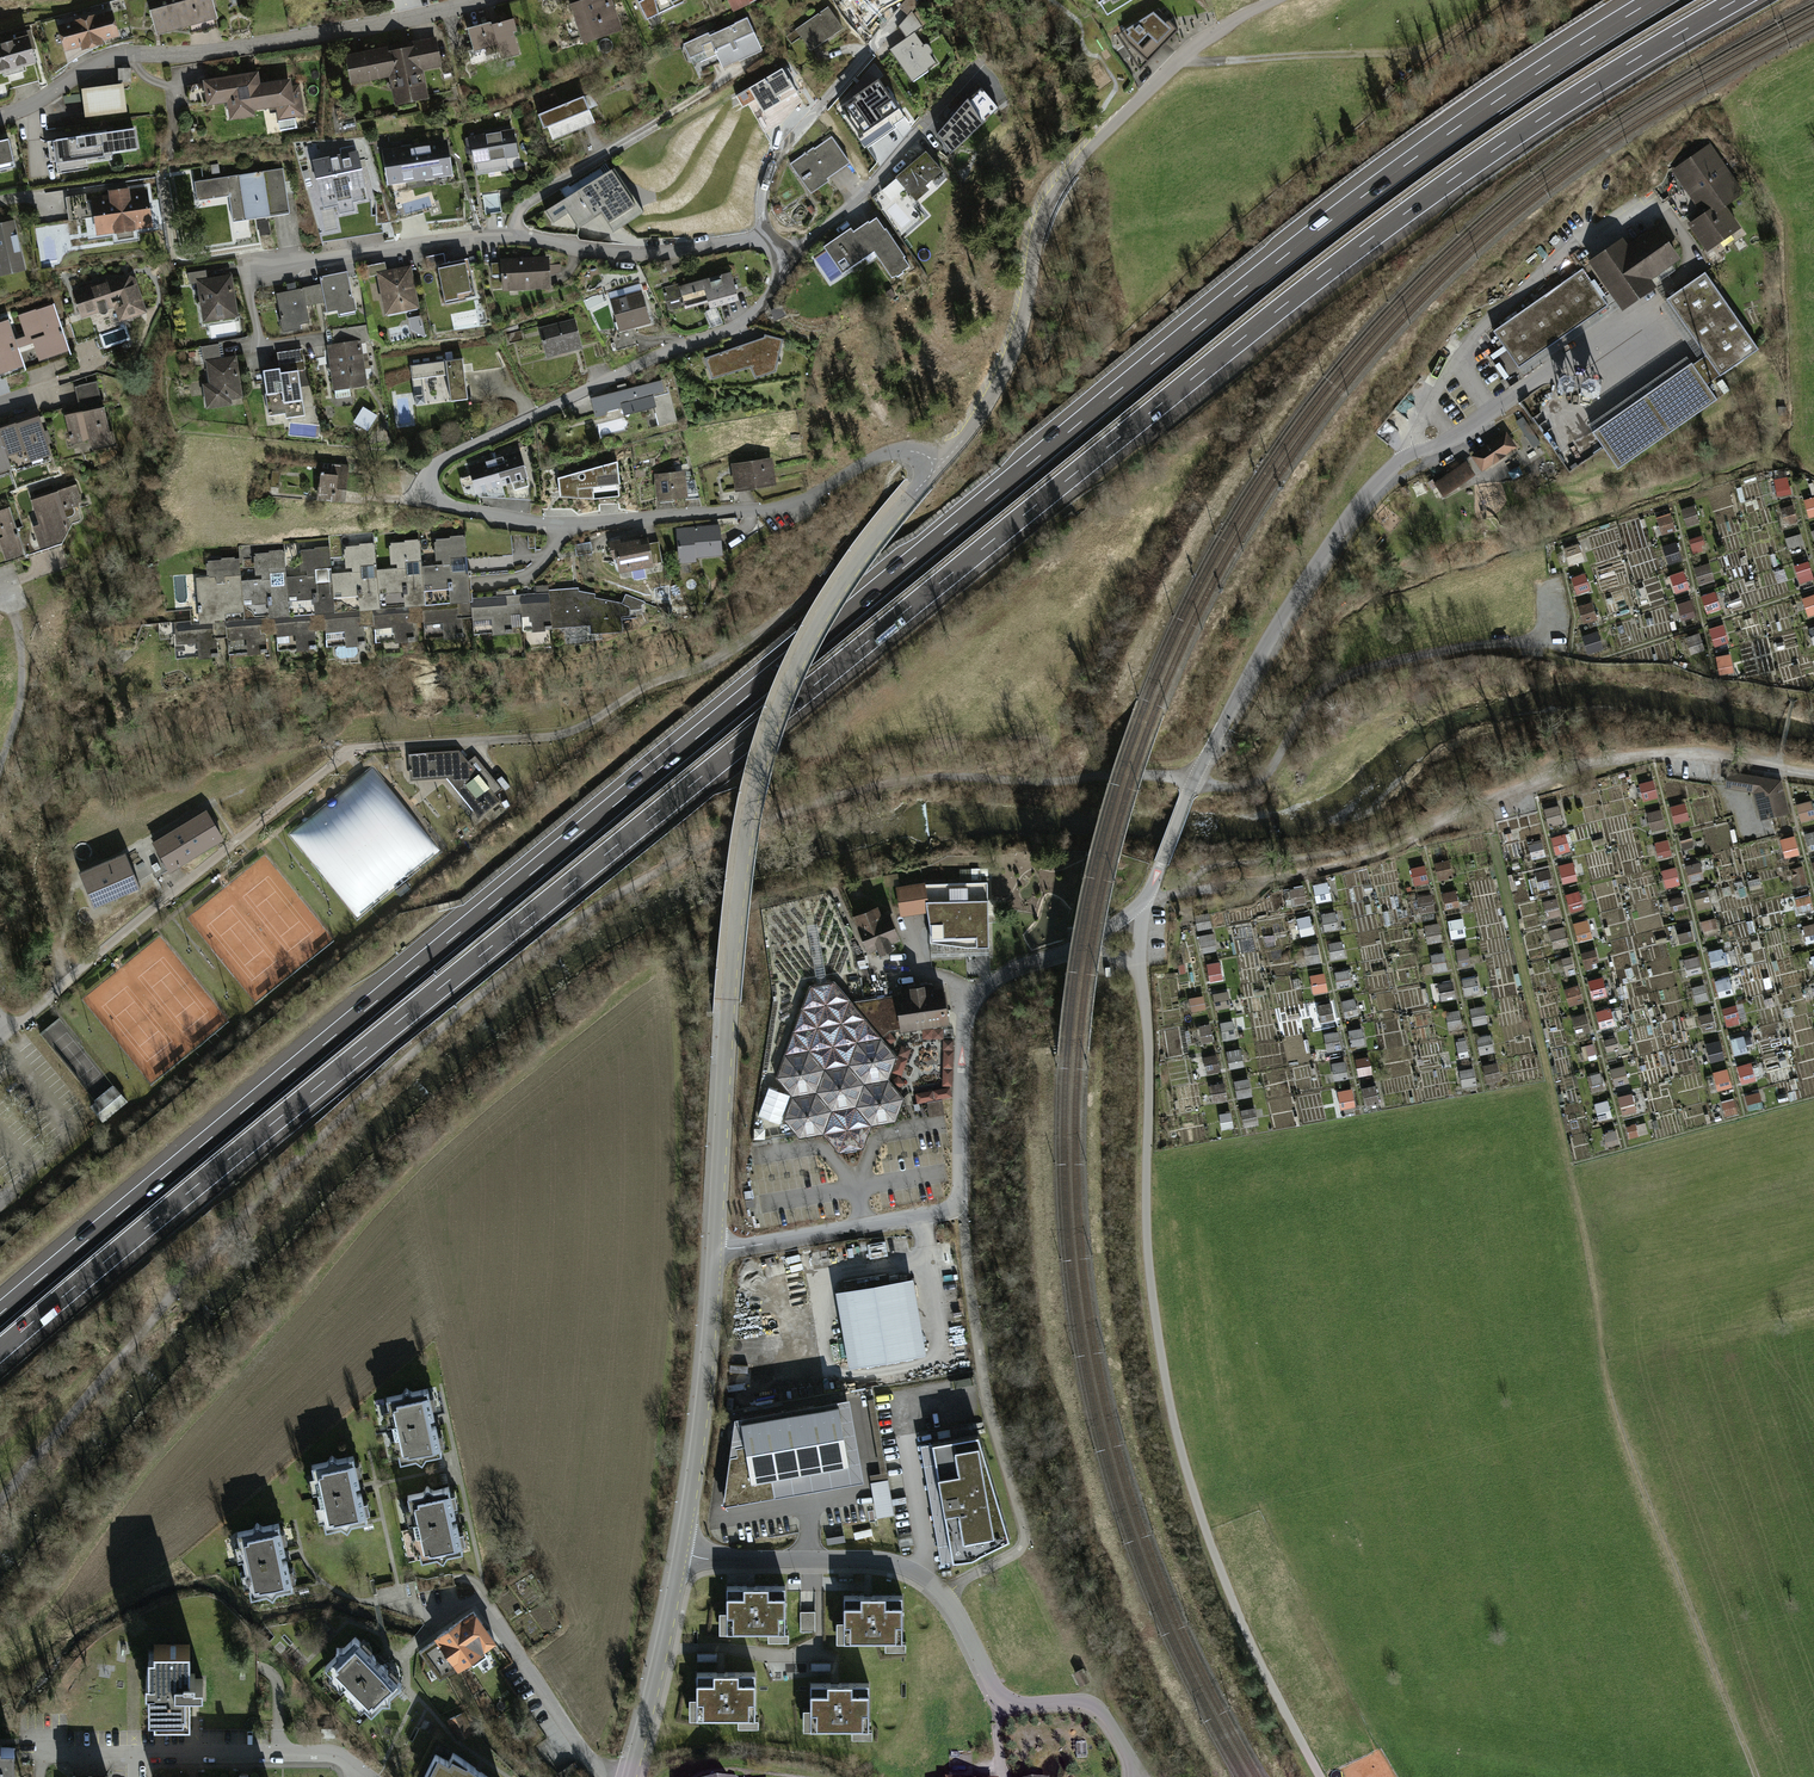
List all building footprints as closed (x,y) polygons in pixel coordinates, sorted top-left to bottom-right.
[(159,32),(216,16),(211,0),(150,0),(159,32)] [(569,7),(582,45),(622,31),(611,0),(580,0),(581,3),(569,7)] [(646,17),(675,4),(674,0),(638,0),(646,17)] [(727,2),(732,14),(748,7),(745,0),(731,0),(727,2)] [(866,18),(894,0),(854,0),(866,18)] [(1106,17),(1136,1),(1135,0),(1096,0),(1106,17)] [(908,35),(891,46),(910,79),(938,63),(929,52),(932,46),(923,37),(932,28),(918,5),(901,21),(908,35)] [(114,7),(56,23),(64,50),(121,34),(114,7)] [(830,9),(786,36),(792,45),(803,39),(810,49),(843,29),(830,9)] [(1153,10),(1117,35),(1140,70),(1180,31),(1153,10)] [(513,18),(469,28),(473,51),(500,46),(503,56),(520,53),(513,18)] [(718,32),(683,48),(690,64),(713,54),(720,70),(759,54),(748,27),(721,38),(718,32)] [(438,34),(344,50),(349,80),(389,74),(393,101),(428,95),(423,68),(443,65),(438,34)] [(0,43),(0,69),(35,60),(29,36),(0,43)] [(784,63),(732,93),(741,108),(755,100),(760,109),(798,87),(784,63)] [(882,76),(876,68),(861,79),(867,88),(842,104),(857,126),(892,102),(877,80),(882,76)] [(258,69),(202,76),(205,105),(227,102),(229,118),(257,114),(256,107),(282,103),(284,115),(307,112),(304,85),(295,86),(294,77),(259,81),(258,69)] [(1094,77),(1099,87),(1111,82),(1106,71),(1094,77)] [(124,81),(82,85),(85,113),(127,108),(124,81)] [(982,94),(953,115),(970,137),(999,116),(982,94)] [(585,98),(535,116),(540,130),(547,128),(553,143),(596,127),(585,98)] [(763,131),(775,129),(771,112),(759,115),(763,131)] [(137,126),(50,137),(53,159),(139,148),(137,126)] [(515,133),(469,139),(472,167),(519,160),(515,133)] [(832,134),(790,161),(809,190),(851,163),(832,134)] [(16,167),(10,137),(0,139),(0,170),(16,167)] [(448,146),(381,154),(386,190),(453,181),(448,146)] [(1705,219),(1690,230),(1709,256),(1742,233),(1736,225),(1756,211),(1711,148),(1674,175),(1705,219)] [(336,150),(302,154),(306,183),(318,182),(320,198),(367,193),(364,160),(338,163),(336,150)] [(931,155),(884,187),(893,200),(908,190),(919,206),(930,199),(922,188),(944,174),(931,155)] [(726,158),(716,173),(722,177),(732,162),(726,158)] [(614,166),(545,212),(552,223),(568,213),(578,228),(601,213),(614,232),(644,212),(614,166)] [(283,170),(196,181),(198,201),(229,197),(232,220),(289,213),(283,170)] [(881,191),(874,197),(882,209),(890,203),(881,191)] [(150,192),(90,201),(96,238),(155,230),(150,192)] [(483,194),(486,215),(502,212),(499,192),(483,194)] [(25,270),(13,219),(0,222),(0,275),(25,270)] [(875,220),(827,251),(842,275),(871,257),(886,280),(906,268),(875,220)] [(1623,243),(1591,266),(1623,313),(1655,291),(1650,283),(1681,261),(1661,231),(1630,253),(1623,243)] [(549,255),(499,257),(500,287),(550,285),(549,255)] [(471,260),(436,265),(441,300),(476,295),(471,260)] [(412,266),(377,271),(383,313),(419,308),(412,266)] [(320,285),(275,293),(281,327),(309,322),(306,306),(319,304),(321,316),(357,310),(349,267),(318,273),(320,285)] [(1583,271),(1493,333),(1518,368),(1608,306),(1583,271)] [(730,276),(663,293),(668,315),(706,305),(708,312),(738,304),(730,276)] [(1706,276),(1668,302),(1721,378),(1759,352),(1706,276)] [(123,277),(71,294),(79,320),(114,309),(120,327),(150,318),(139,283),(123,277)] [(230,279),(196,284),(202,323),(236,318),(230,279)] [(640,292),(610,300),(618,332),(648,324),(640,292)] [(52,307),(17,317),(23,338),(15,340),(18,350),(31,346),(36,363),(66,354),(52,307)] [(425,336),(420,317),(410,320),(415,339),(425,336)] [(575,322),(538,329),(543,358),(580,351),(575,322)] [(0,326),(0,374),(20,369),(7,324),(0,326)] [(361,343),(328,347),(334,391),(367,387),(361,343)] [(790,356),(753,346),(746,370),(792,383),(796,369),(787,367),(790,356)] [(277,370),(258,371),(263,421),(303,417),(300,391),(311,390),(310,373),(305,373),(302,352),(276,355),(277,370)] [(234,361),(206,364),(209,385),(202,386),(205,410),(231,407),(230,399),(238,398),(234,361)] [(460,363),(410,368),(414,406),(426,405),(423,378),(446,376),(448,400),(464,399),(460,363)] [(1689,368),(1594,428),(1618,467),(1713,407),(1689,368)] [(661,384),(586,401),(591,423),(654,409),(651,397),(663,394),(661,384)] [(84,414),(62,419),(69,447),(88,442),(90,450),(112,445),(98,386),(78,391),(84,414)] [(368,432),(378,415),(362,406),(353,423),(368,432)] [(672,411),(655,415),(658,429),(676,425),(672,411)] [(0,431),(0,440),(6,459),(24,453),(27,464),(49,457),(37,419),(0,431)] [(1508,437),(1472,461),(1481,475),(1517,450),(1508,437)] [(520,455),(466,469),(472,494),(526,481),(520,455)] [(772,462),(730,467),(733,494),(776,489),(772,462)] [(351,470),(323,465),(316,502),(345,507),(351,470)] [(1467,465),(1437,486),(1444,497),(1475,476),(1467,465)] [(620,466),(560,479),(565,501),(611,491),(609,486),(623,483),(620,466)] [(685,477),(654,478),(654,502),(686,501),(685,477)] [(1791,496),(1790,478),(1775,480),(1777,498),(1791,496)] [(79,485),(30,501),(39,526),(31,529),(39,552),(61,545),(85,503),(79,485)] [(1813,517),(1813,497),(1804,500),(1808,518),(1813,517)] [(1780,508),(1784,526),(1798,523),(1794,505),(1780,508)] [(1686,526),(1699,523),(1695,506),(1682,509),(1686,526)] [(0,513),(0,548),(5,563),(23,557),(9,510),(0,513)] [(1661,535),(1677,531),(1671,513),(1656,517),(1661,535)] [(720,531),(677,533),(679,562),(721,560),(720,531)] [(1787,549),(1803,547),(1802,535),(1786,537),(1787,549)] [(1688,540),(1693,553),(1707,548),(1703,536),(1688,540)] [(238,564),(211,565),(212,583),(196,584),(198,605),(190,609),(191,631),(321,622),(473,612),(468,538),(429,540),(431,568),(423,569),(421,541),(387,543),(388,571),(379,571),(378,545),(342,547),(344,577),(333,578),(331,551),(300,553),(302,582),(285,583),(284,554),(253,556),(255,584),(239,585),(238,564)] [(620,541),(609,546),(616,581),(654,573),(653,568),(662,566),(658,545),(648,547),(646,541),(622,546),(620,541)] [(1668,565),(1683,561),(1677,542),(1662,547),(1668,565)] [(1585,561),(1580,544),(1564,547),(1568,565),(1585,561)] [(1800,584),(1813,579),(1813,576),(1808,561),(1793,567),(1800,584)] [(1699,586),(1715,581),(1710,563),(1694,568),(1699,586)] [(1669,576),(1675,595),(1691,590),(1685,570),(1669,576)] [(1576,596),(1592,590),(1586,573),(1570,578),(1576,596)] [(620,605),(549,587),(550,630),(588,630),(588,641),(621,637),(620,605)] [(1701,595),(1706,614),(1722,611),(1717,591),(1701,595)] [(1813,616),(1813,595),(1801,599),(1808,618),(1813,616)] [(545,598),(517,600),(520,636),(548,634),(545,598)] [(1681,620),(1695,617),(1692,601),(1677,604),(1681,620)] [(1578,607),(1583,624),(1598,619),(1592,602),(1578,607)] [(507,609),(321,622),(323,652),(363,649),(362,627),(373,626),(375,649),(414,646),(413,626),(420,625),(421,646),(461,643),(460,623),(467,625),(468,645),(510,642),(507,609)] [(191,631),(176,632),(177,645),(196,644),(197,664),(216,663),(215,642),(224,641),(225,661),(269,658),(268,641),(276,640),(277,657),(314,655),(312,623),(191,631)] [(1713,646),(1729,641),(1723,624),(1708,628),(1713,646)] [(1587,654),(1603,650),(1599,633),(1583,636),(1587,654)] [(1693,652),(1703,650),(1699,634),(1689,637),(1693,652)] [(1717,655),(1718,675),(1734,675),(1733,654),(1717,655)] [(462,755),(408,758),(409,784),(447,782),(474,819),(496,802),(492,797),(500,791),(478,761),(471,766),(462,755)] [(1755,778),(1728,773),(1726,786),(1753,790),(1755,778)] [(1780,781),(1759,778),(1758,785),(1767,817),(1787,812),(1780,781)] [(1654,780),(1638,784),(1643,802),(1659,798),(1654,780)] [(1813,820),(1813,812),(1811,801),(1796,805),(1801,823),(1813,820)] [(1670,807),(1675,826),(1691,822),(1686,804),(1670,807)] [(1544,810),(1549,828),(1564,824),(1559,806),(1544,810)] [(1646,813),(1652,833),(1667,829),(1661,809),(1646,813)] [(221,840),(205,814),(148,849),(165,875),(221,840)] [(1805,834),(1809,852),(1813,851),(1813,832),(1805,834)] [(1691,833),(1680,836),(1683,850),(1695,847),(1691,833)] [(1551,837),(1555,856),(1571,852),(1566,834),(1551,837)] [(1795,836),(1780,840),(1786,860),(1800,855),(1795,836)] [(1658,859),(1673,856),(1668,839),(1654,843),(1658,859)] [(1528,843),(1533,860),(1546,857),(1542,840),(1528,843)] [(149,879),(130,850),(82,881),(100,910),(149,879)] [(1434,863),(1439,882),(1454,878),(1449,860),(1434,863)] [(1574,862),(1558,866),(1563,885),(1578,881),(1574,862)] [(1690,883),(1704,880),(1700,863),(1686,866),(1690,883)] [(1413,886),(1428,884),(1426,866),(1410,868),(1413,886)] [(1666,889),(1681,885),(1676,867),(1661,871),(1666,889)] [(1796,868),(1800,884),(1806,882),(1802,867),(1796,868)] [(1549,869),(1535,872),(1539,890),(1554,887),(1549,869)] [(995,871),(950,875),(953,908),(997,905),(995,871)] [(1313,886),(1316,904),(1331,901),(1328,883),(1313,886)] [(928,887),(898,889),(900,917),(930,915),(928,887)] [(1290,892),(1294,908),(1306,905),(1302,889),(1290,892)] [(1442,893),(1446,910),(1460,906),(1456,890),(1442,893)] [(1580,891),(1566,895),(1571,914),(1585,910),(1580,891)] [(1705,891),(1693,894),(1698,911),(1709,907),(1705,891)] [(1418,897),(1422,913),(1435,910),(1431,894),(1418,897)] [(1798,907),(1812,904),(1810,895),(1796,898),(1798,907)] [(1672,912),(1686,907),(1682,897),(1669,902),(1672,912)] [(1543,901),(1547,915),(1560,912),(1557,898),(1543,901)] [(1321,915),(1325,932),(1340,928),(1336,911),(1321,915)] [(1195,915),(1198,932),(1213,929),(1210,912),(1195,915)] [(879,913),(852,924),(866,956),(899,942),(890,920),(883,923),(879,913)] [(1300,937),(1314,934),(1310,916),(1296,919),(1300,937)] [(765,918),(766,942),(792,940),(790,917),(765,918)] [(1449,920),(1451,939),(1465,937),(1463,918),(1449,920)] [(1714,918),(1700,923),(1705,935),(1719,930),(1714,918)] [(1574,922),(1577,942),(1593,940),(1590,920),(1574,922)] [(1425,925),(1428,944),(1442,941),(1439,923),(1425,925)] [(1807,943),(1813,942),(1813,924),(1803,926),(1807,943)] [(1690,927),(1677,932),(1681,943),(1694,939),(1690,927)] [(1564,928),(1549,931),(1553,948),(1568,945),(1564,928)] [(1200,936),(1201,953),(1217,952),(1215,934),(1200,936)] [(1330,942),(1330,959),(1345,959),(1345,942),(1330,942)] [(1319,946),(1305,947),(1307,965),(1320,964),(1319,946)] [(1460,969),(1472,967),(1468,947),(1456,950),(1460,969)] [(1585,968),(1600,963),(1596,949),(1581,953),(1585,968)] [(1708,952),(1712,969),(1737,964),(1734,951),(1724,953),(1723,949),(1708,952)] [(1432,954),(1433,972),(1447,970),(1445,953),(1432,954)] [(1700,957),(1685,959),(1687,976),(1702,974),(1700,957)] [(1207,964),(1209,982),(1224,981),(1222,963),(1207,964)] [(1337,989),(1353,986),(1350,969),(1334,972),(1337,989)] [(1312,994),(1328,992),(1325,973),(1310,975),(1312,994)] [(865,998),(883,993),(878,976),(861,981),(865,998)] [(1478,976),(1462,980),(1465,997),(1481,993),(1478,976)] [(1729,977),(1714,981),(1719,999),(1734,994),(1729,977)] [(1589,981),(1592,999),(1605,997),(1602,979),(1589,981)] [(1438,983),(1441,1001),(1456,998),(1453,981),(1438,983)] [(790,1098),(782,1125),(797,1141),(822,1134),(830,1143),(838,1153),(863,1147),(867,1138),(871,1127),(896,1121),(904,1099),(888,1084),(895,1057),(831,982),(805,985),(774,1077),(790,1098)] [(1579,985),(1564,990),(1570,1007),(1584,1002),(1579,985)] [(1705,985),(1693,987),(1695,1003),(1708,1001),(1705,985)] [(943,991),(894,998),(900,1034),(948,1027),(943,991)] [(1231,1008),(1229,992),(1213,994),(1215,1010),(1231,1008)] [(1191,1013),(1206,1010),(1204,997),(1189,999),(1191,1013)] [(1347,1018),(1361,1013),(1355,997),(1341,1002),(1347,1018)] [(1318,1005),(1320,1022),(1334,1021),(1332,1003),(1318,1005)] [(1485,1006),(1470,1008),(1473,1026),(1488,1023),(1485,1006)] [(1739,1025),(1738,1006),(1724,1007),(1725,1026),(1739,1025)] [(1611,1008),(1597,1010),(1599,1028),(1614,1025),(1611,1008)] [(1445,1013),(1449,1029),(1463,1026),(1459,1010),(1445,1013)] [(1699,1016),(1702,1030),(1716,1027),(1713,1013),(1699,1016)] [(1572,1017),(1575,1035),(1591,1031),(1587,1014),(1572,1017)] [(1220,1024),(1223,1042),(1238,1039),(1234,1021),(1220,1024)] [(62,1022),(41,1039),(91,1101),(112,1084),(62,1022)] [(1647,1022),(1632,1025),(1635,1040),(1650,1037),(1647,1022)] [(1199,1026),(1200,1043),(1213,1042),(1212,1025),(1199,1026)] [(1349,1030),(1351,1048),(1366,1046),(1364,1028),(1349,1030)] [(1328,1053),(1342,1050),(1339,1031),(1324,1034),(1328,1053)] [(1476,1037),(1480,1056),(1496,1052),(1492,1034),(1476,1037)] [(1757,1050),(1753,1034),(1730,1040),(1735,1056),(1757,1050)] [(1617,1037),(1605,1039),(1607,1051),(1619,1049),(1617,1037)] [(1456,1042),(1459,1053),(1468,1051),(1466,1040),(1456,1042)] [(1227,1051),(1229,1069),(1245,1067),(1242,1049),(1227,1051)] [(1207,1074),(1220,1071),(1217,1054),(1204,1057),(1207,1074)] [(1369,1057),(1355,1060),(1359,1077),(1372,1075),(1369,1057)] [(1335,1082),(1350,1078),(1345,1061),(1331,1065),(1335,1082)] [(1484,1064),(1485,1083),(1500,1082),(1499,1063),(1484,1064)] [(1753,1063),(1737,1065),(1740,1084),(1756,1081),(1753,1063)] [(1635,1066),(1611,1070),(1614,1086),(1638,1081),(1635,1066)] [(1728,1068),(1712,1072),(1717,1092),(1733,1088),(1728,1068)] [(1462,1089),(1477,1087),(1475,1069),(1460,1070),(1462,1089)] [(1600,1073),(1587,1077),(1592,1093),(1605,1089),(1600,1073)] [(1237,1099),(1253,1097),(1250,1079),(1234,1081),(1237,1099)] [(1225,1083),(1211,1084),(1212,1103),(1227,1102),(1225,1083)] [(1361,1089),(1367,1106),(1380,1101),(1374,1085),(1361,1089)] [(1341,1110),(1356,1107),(1352,1088),(1337,1092),(1341,1110)] [(116,1090),(90,1112),(102,1126),(128,1103),(116,1090)] [(1760,1092),(1746,1096),(1749,1106),(1763,1102),(1760,1092)] [(1622,1115),(1637,1112),(1633,1093),(1618,1097),(1622,1115)] [(1735,1098),(1722,1102),(1725,1115),(1738,1112),(1735,1098)] [(1598,1121),(1612,1118),(1608,1101),(1595,1104),(1598,1121)] [(1243,1128),(1258,1127),(1257,1109),(1242,1110),(1243,1128)] [(1220,1114),(1221,1130),(1233,1129),(1232,1113),(1220,1114)] [(1636,1124),(1627,1127),(1631,1138),(1639,1136),(1636,1124)] [(887,1256),(886,1243),(869,1243),(869,1256),(887,1256)] [(913,1282),(836,1294),(848,1372),(926,1359),(913,1282)] [(429,1389),(385,1398),(397,1453),(400,1453),(402,1461),(443,1452),(429,1389)] [(841,1468),(830,1407),(741,1423),(746,1450),(737,1452),(739,1460),(728,1462),(721,1511),(775,1501),(772,1481),(841,1468)] [(978,1435),(933,1443),(954,1561),(974,1559),(1009,1539),(978,1435)] [(354,1456),(312,1465),(326,1529),(367,1520),(354,1456)] [(887,1477),(870,1480),(878,1522),(895,1519),(887,1477)] [(450,1488),(407,1496),(420,1560),(463,1552),(450,1488)] [(279,1524),(238,1533),(252,1596),(293,1587),(279,1524)] [(788,1589),(723,1590),(724,1637),(789,1636),(788,1589)] [(902,1596),(845,1596),(845,1621),(836,1621),(837,1643),(902,1642),(902,1596)] [(800,1611),(800,1632),(815,1632),(815,1611),(800,1611)] [(472,1614),(445,1638),(476,1672),(502,1648),(472,1614)] [(358,1643),(321,1677),(364,1722),(400,1689),(358,1643)] [(154,1645),(154,1651),(148,1651),(148,1714),(153,1714),(153,1719),(190,1719),(190,1688),(203,1688),(203,1680),(195,1680),(195,1675),(190,1675),(190,1645),(154,1645)] [(1087,1671),(1073,1677),(1078,1692),(1093,1686),(1087,1671)] [(757,1674),(695,1674),(694,1724),(756,1724),(757,1674)] [(872,1685),(809,1686),(809,1733),(872,1732),(872,1685)] [(464,1738),(471,1734),(463,1715),(455,1718),(464,1738)] [(13,1749),(0,1749),(0,1776),(12,1776),(13,1749)] [(427,1776),(488,1776),(453,1754),(449,1761),(438,1755),(427,1776)] [(573,1765),(558,1773),(560,1776),(578,1776),(573,1765)]
